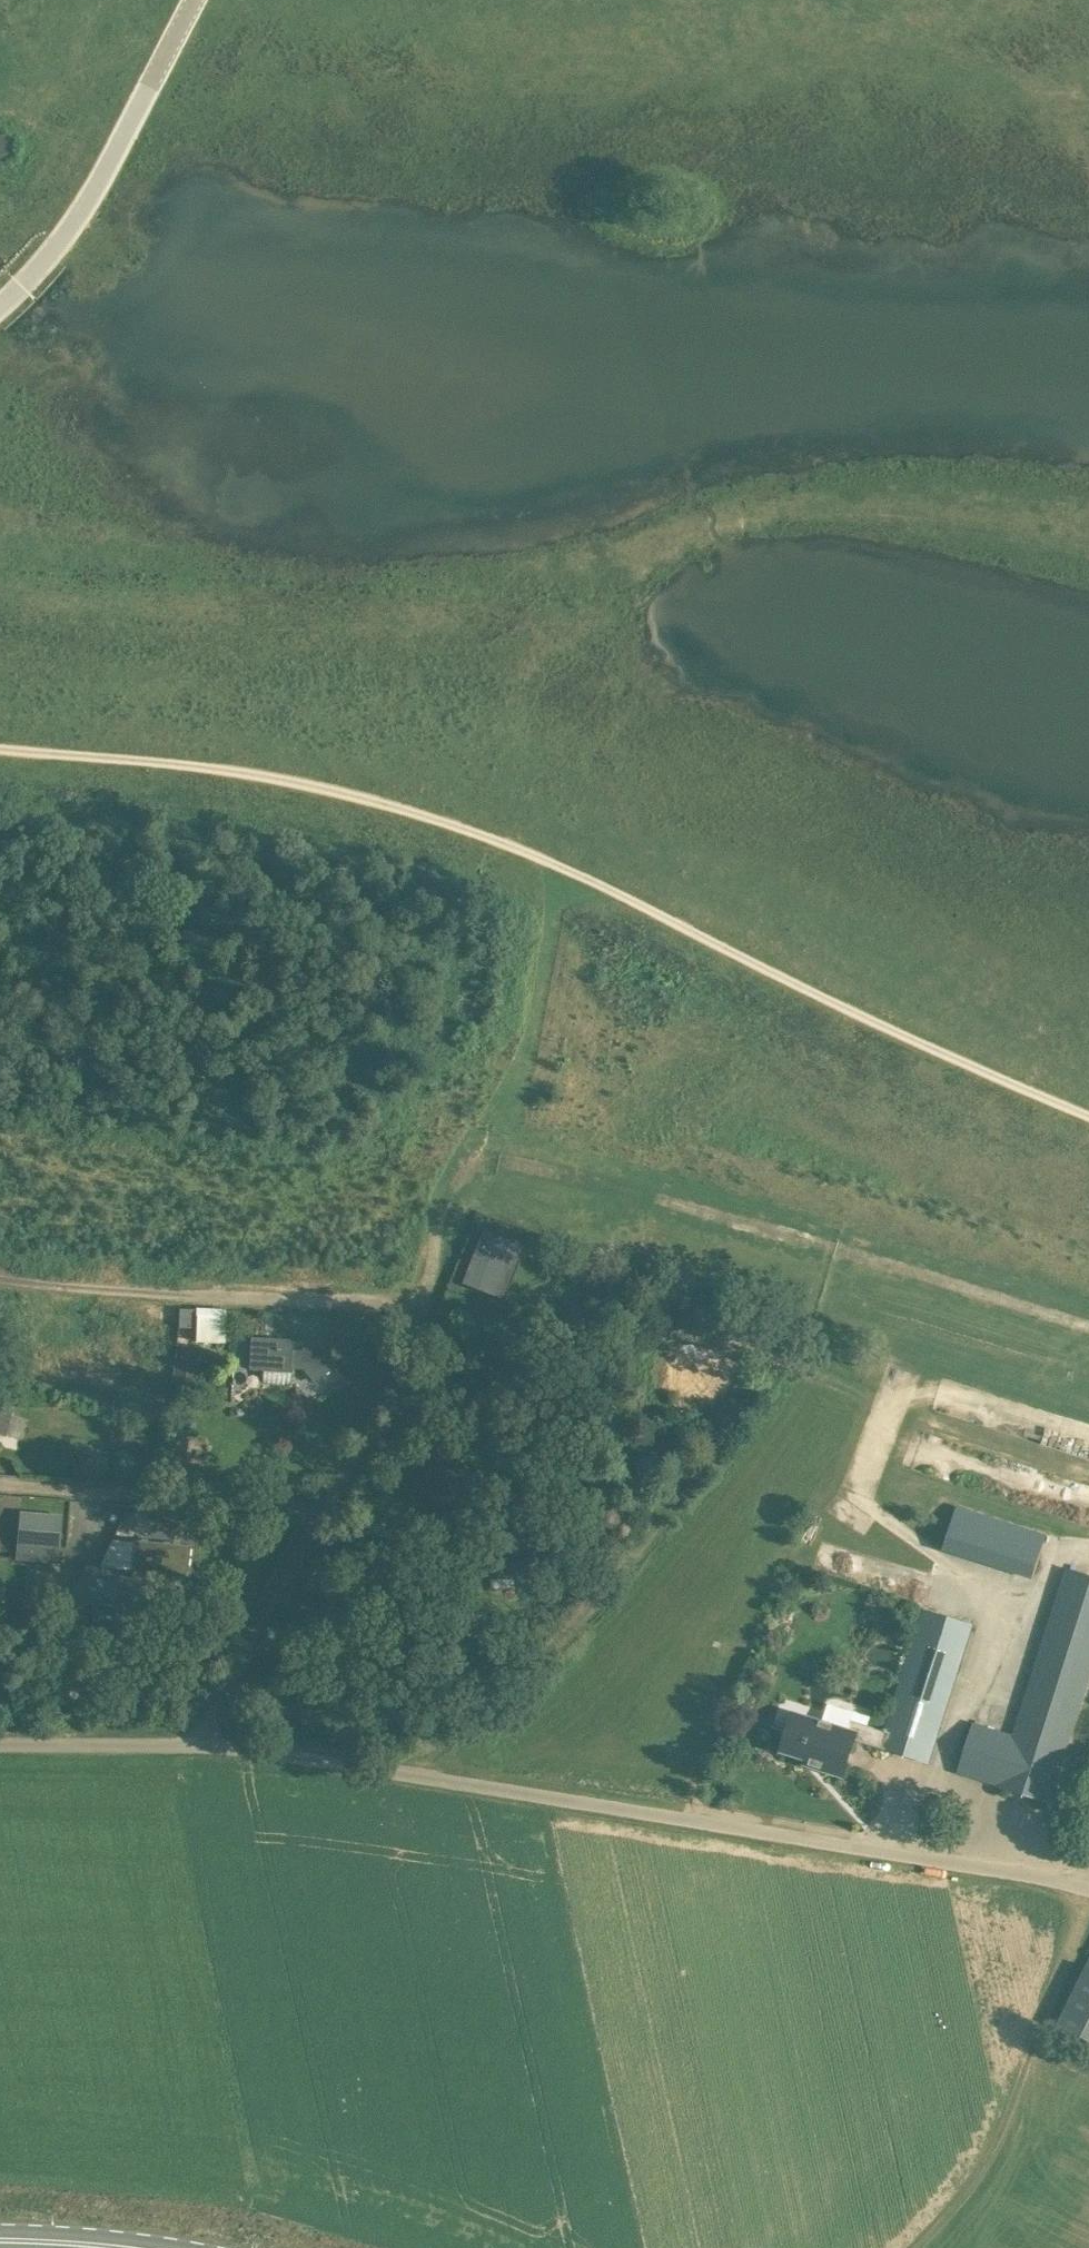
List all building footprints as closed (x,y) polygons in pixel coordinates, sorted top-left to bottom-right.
[(461,1283),(504,1299),(504,1298),(494,1294),(514,1243),(524,1247),(525,1246),(482,1229),(461,1283)] [(197,1340),(227,1341),(229,1308),(180,1306),(179,1325),(197,1326),(197,1340)] [(292,1340),(252,1338),(251,1368),(290,1370),(291,1366),(304,1367),(314,1380),(335,1365),(330,1359),(331,1342),(304,1341),(304,1351),(292,1351),(292,1340)] [(717,1384),(717,1353),(671,1352),(670,1384),(717,1384)] [(178,1378),(192,1380),(195,1358),(181,1356),(178,1378)] [(6,1430),(12,1408),(0,1405),(0,1428),(6,1430)] [(164,1462),(177,1464),(179,1454),(183,1455),(186,1437),(184,1436),(185,1428),(172,1425),(164,1462)] [(449,1508),(467,1475),(447,1464),(436,1485),(429,1482),(423,1493),(442,1504),(449,1508)] [(1048,1536),(957,1507),(943,1550),(1034,1579),(1048,1536)] [(19,1536),(59,1539),(61,1517),(21,1513),(19,1536)] [(132,1577),(146,1578),(168,1580),(170,1564),(187,1566),(189,1547),(136,1541),(134,1563),(132,1577)] [(531,1547),(489,1548),(489,1574),(531,1574),(531,1547)] [(1039,1799),(1050,1802),(1088,1681),(1088,1574),(1068,1568),(1015,1735),(973,1722),(958,1772),(997,1784),(997,1785),(1039,1799)] [(39,1585),(38,1605),(93,1608),(94,1601),(115,1604),(118,1579),(96,1578),(95,1591),(76,1590),(76,1586),(39,1585)] [(925,1609),(887,1732),(882,1748),(928,1762),(973,1624),(925,1609)] [(120,1620),(138,1621),(138,1612),(121,1611),(120,1620)] [(436,1629),(436,1620),(421,1619),(421,1628),(436,1629)] [(881,1747),(882,1748),(887,1732),(856,1722),(853,1731),(793,1712),(781,1750),(817,1762),(815,1767),(844,1776),(855,1739),(881,1747)] [(1088,1962),(1058,2025),(1088,2041),(1088,1962)]
